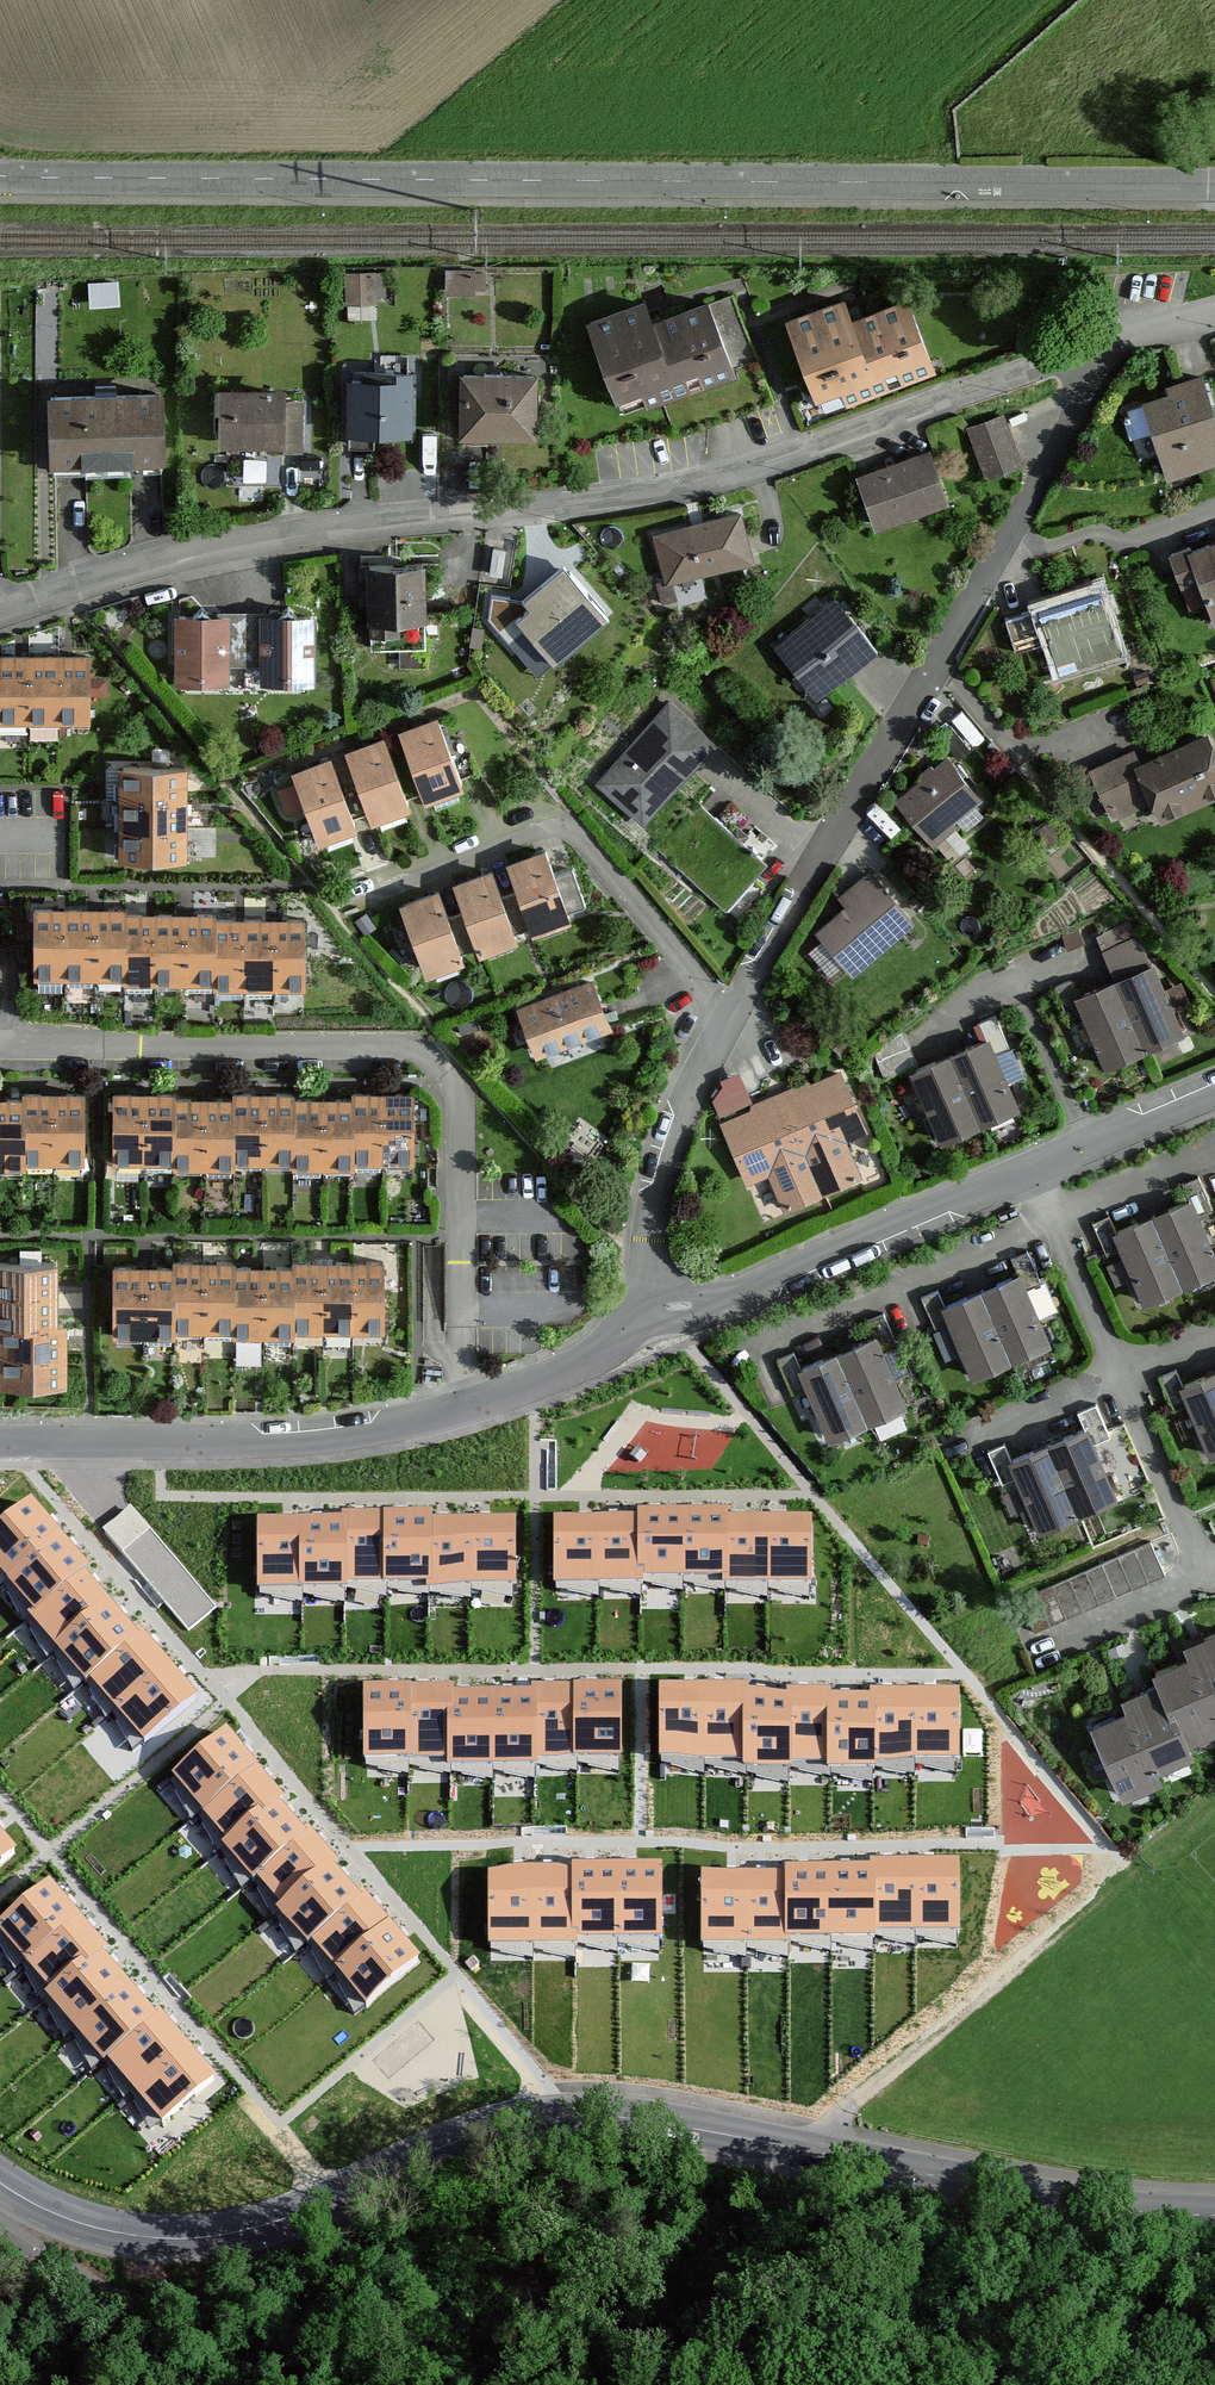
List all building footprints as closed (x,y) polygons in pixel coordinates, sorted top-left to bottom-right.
[(353,294),(385,293),(384,264),(352,265),(353,294)] [(843,290),(780,315),(820,415),(936,370),(906,293),(853,314),(843,290)] [(642,296),(585,317),(618,408),(733,366),(707,294),(649,316),(642,296)] [(359,311),(382,312),(383,296),(360,295),(359,311)] [(533,370),(457,370),(457,435),(533,435),(533,370)] [(1136,394),(1167,484),(1214,467),(1214,408),(1202,371),(1136,394)] [(410,374),(343,374),(344,435),(410,434),(410,374)] [(303,383),(215,382),(215,444),(302,444),(303,383)] [(162,389),(39,389),(39,462),(162,462),(162,389)] [(1005,413),(968,427),(988,482),(1025,468),(1005,413)] [(930,448),(857,474),(877,530),(950,504),(930,448)] [(741,509),(651,531),(664,584),(754,563),(741,509)] [(1171,552),(1190,609),(1209,602),(1214,619),(1214,538),(1171,552)] [(423,560),(362,561),(364,626),(392,625),(392,619),(424,618),(423,560)] [(516,591),(485,617),(509,646),(523,633),(549,664),(605,617),(566,571),(527,604),(516,591)] [(1101,587),(1006,616),(1018,654),(1050,644),(1060,673),(1122,654),(1101,587)] [(835,594),(773,644),(817,698),(878,649),(835,594)] [(227,614),(172,614),(173,681),(227,681),(227,614)] [(315,614),(258,614),(258,681),(315,681),(315,614)] [(0,650),(0,719),(28,720),(29,650),(0,650)] [(58,720),(58,651),(29,650),(28,720),(58,720)] [(87,720),(88,651),(58,651),(58,720),(87,720)] [(668,696),(592,784),(643,828),(679,787),(720,740),(668,696)] [(437,713),(398,727),(423,795),(461,782),(437,713)] [(1087,764),(1112,822),(1151,806),(1160,826),(1214,804),(1214,741),(1211,732),(1139,762),(1132,746),(1087,764)] [(384,734),(343,748),(367,818),(408,804),(384,734)] [(328,756),(289,770),(314,839),(353,825),(328,756)] [(945,756),(895,801),(935,846),(985,800),(945,756)] [(185,764),(112,765),(112,794),(113,824),(113,854),(186,853),(186,824),(186,793),(185,764)] [(545,847),(507,859),(529,926),(567,914),(545,847)] [(490,866),(451,878),(474,947),(513,934),(490,866)] [(846,904),(814,932),(853,977),(917,922),(869,866),(837,893),(846,904)] [(437,886),(396,901),(423,973),(464,957),(437,886)] [(64,906),(29,905),(29,981),(63,981),(93,981),(121,981),(121,914),(121,906),(93,906),(64,906)] [(121,914),(121,981),(121,991),(150,991),(180,991),(211,991),(211,981),(211,921),(211,914),(181,914),(151,914),(121,914)] [(243,920),(211,921),(211,991),(211,995),(242,995),(243,920)] [(272,920),(243,920),(242,995),(271,995),(272,920)] [(303,920),(272,920),(271,995),(302,994),(303,920)] [(1145,928),(1108,942),(1118,968),(1155,954),(1145,928)] [(1150,964),(1114,980),(1146,1050),(1182,1033),(1150,964)] [(595,979),(511,1007),(528,1057),(611,1029),(595,979)] [(1114,980),(1074,999),(1105,1068),(1146,1050),(1114,980)] [(988,1034),(949,1050),(981,1128),(1020,1112),(988,1034)] [(949,1050),(910,1067),(941,1144),(981,1128),(949,1050)] [(711,1097),(723,1124),(745,1186),(771,1175),(785,1212),(823,1194),(784,1094),(751,1106),(739,1066),(722,1075),(711,1097)] [(829,1076),(784,1094),(823,1194),(851,1183),(838,1149),(855,1142),(829,1076)] [(347,1096),(347,1157),(379,1157),(412,1157),(411,1085),(378,1086),(347,1086),(347,1096)] [(228,1098),(228,1160),(261,1160),(292,1159),(291,1097),(291,1086),(261,1087),(228,1087),(228,1098)] [(49,1088),(18,1088),(18,1096),(18,1161),(49,1161),(49,1088)] [(81,1088),(49,1088),(49,1161),(81,1161),(81,1088)] [(137,1091),(106,1091),(107,1161),(138,1161),(137,1091)] [(168,1091),(137,1091),(138,1161),(168,1160),(168,1099),(168,1091)] [(0,1095),(0,1168),(18,1168),(18,1161),(18,1096),(0,1095)] [(347,1096),(320,1097),(320,1167),(348,1167),(347,1157),(347,1096)] [(320,1097),(291,1097),(292,1159),(292,1168),(320,1167),(320,1097)] [(199,1098),(168,1099),(168,1160),(168,1169),(200,1169),(199,1098)] [(228,1098),(199,1098),(200,1169),(228,1169),(228,1160),(228,1098)] [(1183,1288),(1214,1275),(1214,1252),(1192,1196),(1152,1213),(1183,1288)] [(1152,1213),(1114,1229),(1126,1258),(1107,1266),(1115,1285),(1129,1279),(1140,1306),(1183,1288),(1152,1213)] [(0,1256),(0,1321),(3,1321),(57,1320),(57,1290),(58,1257),(0,1256)] [(169,1265),(169,1328),(201,1328),(229,1328),(231,1263),(231,1257),(200,1257),(169,1257),(169,1265)] [(288,1264),(289,1328),(324,1328),(353,1329),(382,1328),(382,1257),(353,1257),(323,1257),(289,1257),(288,1264)] [(261,1263),(231,1263),(229,1328),(229,1337),(260,1337),(261,1263)] [(288,1264),(261,1263),(260,1337),(289,1338),(289,1328),(288,1264)] [(139,1265),(107,1265),(107,1337),(139,1337),(169,1337),(169,1328),(169,1265),(139,1265)] [(980,1289),(1011,1364),(1051,1347),(1020,1272),(980,1289)] [(980,1289),(940,1306),(971,1381),(1011,1364),(980,1289)] [(57,1320),(3,1321),(3,1351),(2,1378),(70,1378),(70,1352),(70,1321),(57,1320)] [(837,1352),(867,1426),(909,1409),(879,1335),(837,1352)] [(837,1352),(797,1368),(828,1442),(867,1426),(837,1352)] [(1178,1386),(1210,1459),(1214,1457),(1214,1370),(1178,1386)] [(1049,1443),(1078,1517),(1117,1502),(1089,1427),(1049,1443)] [(1049,1443),(1009,1458),(1019,1485),(1004,1491),(1014,1516),(1029,1510),(1038,1532),(1078,1517),(1049,1443)] [(110,1522),(131,1547),(157,1525),(137,1500),(110,1522)] [(0,1531),(0,1573),(7,1581),(56,1535),(30,1505),(0,1531)] [(346,1524),(346,1585),(391,1585),(390,1517),(346,1518),(346,1524)] [(431,1517),(390,1517),(391,1585),(432,1585),(431,1524),(431,1517)] [(642,1523),(643,1585),(682,1584),(683,1517),(642,1518),(642,1523)] [(683,1517),(682,1584),(723,1585),(723,1524),(723,1518),(683,1517)] [(302,1523),(259,1523),(259,1591),(302,1591),(302,1523)] [(346,1524),(302,1523),(302,1591),(346,1591),(346,1585),(346,1524)] [(642,1523),(601,1524),(602,1591),(642,1590),(643,1585),(642,1523)] [(431,1524),(432,1585),(432,1591),(473,1591),(473,1524),(431,1524)] [(514,1524),(473,1524),(473,1591),(514,1591),(514,1524)] [(601,1524),(555,1524),(555,1591),(602,1591),(601,1524)] [(723,1524),(723,1585),(723,1591),(767,1591),(766,1524),(723,1524)] [(811,1524),(766,1524),(767,1591),(811,1591),(811,1524)] [(82,1566),(56,1535),(7,1581),(34,1612),(77,1571),(82,1566)] [(1160,1535),(1062,1575),(1075,1606),(1173,1567),(1160,1535)] [(105,1602),(77,1571),(34,1612),(29,1616),(55,1647),(105,1602)] [(105,1602),(55,1647),(86,1684),(90,1679),(135,1637),(105,1602)] [(1210,1718),(1214,1717),(1214,1626),(1180,1639),(1187,1656),(1210,1718)] [(165,1664),(139,1633),(135,1637),(90,1679),(117,1711),(165,1664)] [(1179,1747),(1214,1734),(1214,1732),(1210,1718),(1187,1656),(1150,1670),(1155,1683),(1179,1747)] [(165,1664),(117,1711),(144,1744),(194,1699),(165,1664)] [(1126,1709),(1150,1776),(1185,1763),(1179,1747),(1155,1683),(1121,1696),(1126,1709)] [(411,1696),(365,1696),(365,1764),(412,1763),(411,1696)] [(452,1696),(411,1696),(412,1763),(454,1763),(452,1702),(452,1696)] [(537,1697),(537,1701),(537,1763),(579,1763),(579,1696),(537,1697)] [(620,1696),(579,1696),(579,1763),(621,1763),(620,1696)] [(705,1696),(660,1696),(660,1763),(705,1763),(705,1696)] [(705,1696),(705,1763),(744,1763),(748,1763),(748,1702),(748,1696),(705,1696)] [(790,1696),(790,1702),(790,1763),(829,1763),(829,1702),(829,1696),(790,1696)] [(872,1696),(872,1702),(872,1763),(915,1763),(915,1696),(872,1696)] [(958,1696),(915,1696),(915,1763),(958,1763),(958,1696)] [(496,1701),(452,1702),(454,1763),(454,1769),(496,1769),(496,1701)] [(537,1763),(537,1701),(496,1701),(496,1769),(537,1769),(537,1763)] [(790,1702),(748,1702),(748,1763),(749,1769),(790,1769),(790,1763),(790,1702)] [(829,1702),(829,1763),(829,1769),(872,1769),(872,1763),(872,1702),(829,1702)] [(1126,1709),(1092,1722),(1120,1799),(1155,1787),(1150,1776),(1126,1709)] [(252,1768),(225,1736),(174,1779),(201,1811),(252,1768)] [(252,1768),(201,1811),(228,1843),(275,1803),(279,1799),(252,1768)] [(275,1803),(228,1843),(224,1847),(253,1882),(258,1878),(303,1835),(275,1803)] [(303,1835),(258,1878),(283,1907),(329,1867),(334,1863),(307,1832),(303,1835)] [(14,1853),(0,1837),(0,1865),(14,1853)] [(329,1867),(283,1907),(279,1911),(308,1946),(312,1942),(357,1900),(329,1867)] [(874,1874),(874,1935),(917,1935),(917,1868),(874,1868),(874,1874)] [(958,1868),(917,1868),(917,1935),(958,1935),(958,1868)] [(577,1874),(577,1880),(577,1941),(621,1941),(620,1874),(577,1874)] [(661,1874),(620,1874),(621,1941),(661,1941),(661,1874)] [(790,1880),(790,1941),(833,1941),(832,1874),(790,1874),(790,1880)] [(833,1941),(874,1941),(874,1935),(874,1874),(832,1874),(833,1941)] [(533,1880),(490,1880),(490,1947),(533,1947),(533,1880)] [(577,1880),(533,1880),(533,1947),(577,1947),(577,1941),(577,1880)] [(746,1880),(702,1880),(703,1947),(746,1947),(746,1880)] [(790,1880),(746,1880),(746,1947),(790,1947),(790,1941),(790,1880)] [(0,1926),(0,1931),(25,1961),(76,1917),(49,1885),(0,1926)] [(390,1930),(361,1896),(357,1900),(312,1942),(339,1974),(390,1930)] [(76,1917),(25,1961),(52,1993),(99,1954),(104,1950),(76,1917)] [(418,1963),(390,1930),(339,1974),(367,2006),(418,1963)] [(125,1985),(99,1954),(52,1993),(48,1997),(75,2030),(125,1985)] [(153,2018),(125,1985),(75,2030),(104,2063),(108,2059),(153,2018)] [(184,2046),(157,2013),(153,2018),(108,2059),(135,2091),(184,2046)] [(212,2079),(184,2046),(135,2091),(162,2122),(212,2079)]
